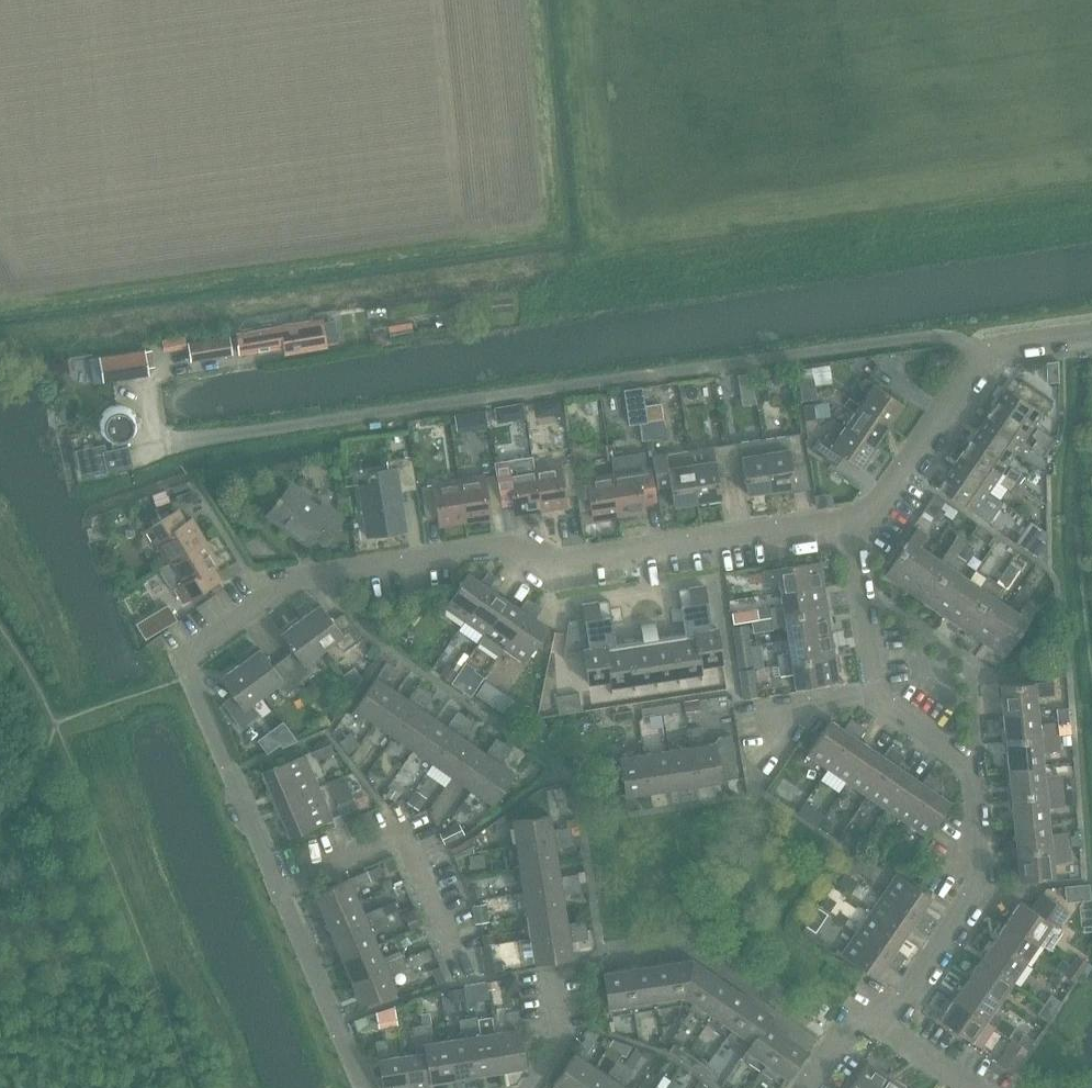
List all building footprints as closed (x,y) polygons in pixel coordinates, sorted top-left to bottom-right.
[(237,334),(240,353),(286,346),(287,353),(326,347),(322,320),(237,334)] [(411,321),(387,324),(388,335),(413,331),(411,321)] [(384,328),(372,330),(374,343),(386,341),(384,328)] [(183,336),(161,339),(163,352),(185,349),(184,343),(183,336)] [(190,342),(193,360),(233,354),(231,336),(190,342)] [(95,345),(78,346),(78,361),(96,361),(95,345)] [(102,355),(105,380),(149,374),(145,349),(102,355)] [(930,357),(929,367),(936,372),(945,368),(946,359),(938,354),(930,357)] [(773,368),(775,382),(791,379),(789,365),(773,368)] [(799,379),(801,390),(815,387),(813,377),(799,379)] [(861,401),(860,404),(889,424),(903,403),(865,378),(859,386),(868,392),(861,401)] [(1011,380),(992,408),(1029,433),(1041,414),(1043,415),(1053,400),(1022,379),(1018,385),(1011,380)] [(641,387),(623,389),(626,410),(644,407),(641,387)] [(815,387),(801,390),(802,399),(802,400),(816,398),(815,387)] [(756,392),(746,393),(747,403),(758,402),(756,392)] [(854,412),(845,426),(875,445),(889,424),(860,404),(859,404),(848,397),(843,405),(854,412)] [(558,398),(548,400),(550,414),(560,412),(558,398)] [(77,450),(81,472),(107,466),(108,469),(131,463),(128,447),(126,447),(125,444),(129,442),(133,439),(135,437),(136,435),(137,433),(138,430),(139,425),(139,423),(139,420),(138,417),(137,415),(136,414),(133,409),(128,406),(124,404),(121,403),(117,403),(115,403),(111,404),(107,406),(105,408),(102,410),(100,413),(99,416),(98,419),(97,422),(98,428),(99,430),(99,432),(101,436),(105,439),(108,441),(110,443),(113,444),(113,448),(105,451),(104,444),(77,450)] [(803,406),(805,420),(815,418),(813,404),(803,406)] [(992,408),(978,428),(1015,453),(1029,433),(992,408)] [(485,410),(474,412),(476,428),(488,426),(485,410)] [(666,436),(664,419),(647,421),(650,438),(666,436)] [(875,445),(845,426),(837,438),(828,432),(822,440),(819,438),(811,449),(831,463),(838,452),(860,466),(875,445)] [(978,428),(965,448),(1002,472),(1015,453),(978,428)] [(1032,436),(1037,439),(1051,449),(1051,448),(1056,440),(1038,428),(1033,435),(1032,436)] [(785,435),(763,439),(771,490),(794,486),(791,465),(803,463),(798,433),(785,435)] [(763,439),(726,444),(731,475),(743,473),(747,494),(771,490),(763,439)] [(1051,449),(1037,439),(1031,448),(1045,457),(1051,449)] [(711,447),(690,450),(698,501),(721,498),(718,476),(731,475),(726,444),(711,447)] [(965,448),(952,468),(958,472),(988,492),(1002,472),(965,448)] [(698,501),(690,450),(665,454),(652,456),(657,486),(671,484),(674,505),(698,501)] [(614,474),(613,474),(619,513),(644,509),(643,502),(655,499),(650,468),(645,469),(642,454),(611,459),(614,474)] [(359,486),(367,536),(406,530),(401,493),(414,491),(417,490),(416,487),(412,457),(387,461),(389,470),(369,473),(371,484),(359,486)] [(571,462),(533,468),(540,509),(566,505),(564,496),(576,494),(578,511),(579,511),(574,480),(571,462)] [(1011,467),(1006,475),(1018,484),(1024,476),(1011,467)] [(533,468),(495,474),(500,507),(513,505),(515,512),(540,509),(533,468)] [(958,472),(952,468),(938,487),(974,512),(988,492),(958,472)] [(495,474),(458,480),(465,520),(490,516),(489,509),(500,507),(495,474)] [(613,474),(574,480),(579,511),(592,509),(593,517),(619,513),(613,474)] [(1013,493),(1015,489),(1018,484),(1006,475),(1000,484),(1013,493)] [(465,520),(458,480),(421,486),(426,518),(438,516),(440,524),(465,520)] [(1018,484),(1015,489),(1016,489),(1041,506),(1044,502),(1018,484)] [(267,514),(306,545),(313,535),(324,544),(343,520),(322,504),(318,509),(289,486),(282,495),(279,494),(276,498),(279,499),(267,514)] [(166,487),(152,493),(156,505),(170,499),(166,487)] [(336,493),(338,506),(348,505),(347,491),(336,493)] [(925,509),(933,515),(942,502),(934,496),(925,509)] [(157,539),(169,561),(203,541),(191,520),(184,523),(176,510),(143,530),(151,543),(157,539)] [(885,574),(905,587),(928,552),(918,545),(926,534),(917,528),(885,574)] [(928,552),(905,587),(926,601),(958,555),(965,544),(971,534),(961,528),(955,537),(940,560),(928,552)] [(1032,536),(1026,546),(1036,553),(1043,543),(1032,536)] [(203,541),(169,561),(170,561),(158,568),(170,590),(176,586),(183,599),(216,581),(213,575),(209,568),(216,563),(203,541)] [(965,544),(958,555),(965,559),(967,561),(974,551),(965,544)] [(926,601),(946,614),(969,579),(958,571),(965,559),(958,555),(926,601)] [(779,578),(782,592),(824,585),(820,561),(765,570),(766,581),(779,578)] [(444,607),(464,620),(495,576),(488,571),(481,581),(468,573),(444,607)] [(763,571),(750,573),(751,583),(765,581),(763,571)] [(946,614),(965,627),(995,580),(987,575),(979,586),(969,579),(946,614)] [(464,620),(484,634),(508,600),(496,592),(503,581),(495,576),(464,620)] [(965,627),(984,641),(1007,605),(997,598),(1004,586),(995,580),(965,627)] [(584,618),(570,621),(570,620),(568,620),(563,658),(564,658),(565,652),(583,649),(588,682),(610,679),(611,686),(612,685),(701,672),(700,665),(722,662),(717,627),(711,628),(704,585),(678,589),(684,633),(657,637),(655,624),(641,626),(642,639),(615,643),(608,600),(582,604),(584,618)] [(757,609),(759,619),(827,609),(824,585),(782,592),(783,605),(757,609)] [(356,591),(358,603),(369,601),(367,589),(356,591)] [(484,634),(504,648),(534,603),(527,598),(520,608),(508,600),(484,634)] [(1007,605),(984,641),(1005,654),(1036,607),(1026,601),(1019,613),(1007,605)] [(534,603),(504,648),(524,662),(547,628),(534,619),(542,608),(534,603)] [(167,605),(151,614),(160,630),(176,620),(167,605)] [(321,605),(301,619),(324,650),(336,642),(344,653),(362,639),(344,614),(333,622),(321,605)] [(757,609),(734,613),(735,624),(759,620),(759,619),(757,609)] [(786,625),(789,639),(831,632),(827,609),(759,619),(759,620),(772,618),(773,628),(786,625)] [(294,651),(283,659),(301,684),(320,671),(311,660),(324,650),(301,619),(281,634),(294,651)] [(732,627),(735,646),(750,644),(747,626),(747,624),(732,627)] [(778,664),(779,664),(834,655),(831,632),(789,639),(790,652),(776,654),(778,664)] [(372,644),(365,653),(374,659),(381,650),(372,644)] [(750,644),(735,646),(738,667),(743,666),(753,664),(753,663),(750,644)] [(260,650),(241,664),(263,695),(275,686),(283,697),(301,684),(283,659),(273,667),(260,650)] [(834,655),(779,664),(780,675),(793,672),(795,686),(838,679),(834,655)] [(355,709),(373,722),(396,691),(385,683),(395,668),(387,662),(355,709)] [(452,681),(450,684),(460,690),(473,672),(474,669),(464,663),(458,671),(452,681)] [(241,664),(221,679),(234,696),(223,704),(242,729),(259,715),(251,704),(263,695),(241,664)] [(447,664),(441,673),(452,681),(458,671),(447,664)] [(1000,686),(1003,714),(1037,710),(1035,697),(1054,695),(1052,680),(1000,686)] [(484,681),(475,694),(501,713),(510,699),(484,681)] [(305,688),(314,699),(322,693),(314,682),(305,688)] [(755,682),(741,684),(743,699),(758,696),(755,682)] [(373,722),(393,735),(426,689),(419,684),(408,699),(396,691),(373,722)] [(393,735),(412,748),(435,718),(423,709),(434,694),(426,689),(393,735)] [(580,694),(558,697),(560,714),(583,711),(580,694)] [(685,702),(686,710),(699,708),(697,700),(685,702)] [(679,703),(660,706),(662,714),(681,711),(679,703)] [(662,714),(660,706),(641,709),(642,717),(662,714)] [(525,707),(516,720),(528,728),(535,718),(537,715),(525,707)] [(613,713),(614,722),(633,718),(632,710),(613,713)] [(1003,714),(1006,741),(1058,736),(1057,722),(1038,724),(1037,710),(1003,714)] [(412,748),(432,762),(466,716),(458,711),(448,726),(435,718),(412,748)] [(432,762),(453,777),(474,745),(462,736),(473,722),(466,716),(432,762)] [(808,754),(828,768),(858,722),(852,718),(845,729),(832,719),(808,754)] [(541,719),(532,733),(545,741),(554,728),(541,719)] [(283,722),(270,731),(280,744),(283,748),(297,742),(283,722)] [(828,768),(847,781),(871,747),(859,738),(866,728),(858,722),(828,768)] [(1072,724),(1060,725),(1060,736),(1063,736),(1073,735),(1072,724)] [(714,743),(703,744),(700,726),(687,728),(690,747),(696,785),(738,778),(731,735),(718,737),(714,743)] [(350,733),(339,741),(347,752),(358,743),(350,733)] [(1073,735),(1063,736),(1063,745),(1073,744),(1073,735)] [(1006,741),(1009,769),(1042,765),(1041,751),(1060,750),(1058,736),(1006,741)] [(453,777),(472,790),(504,742),(496,737),(486,753),(474,745),(453,777)] [(504,742),(472,790),(492,804),(514,772),(502,764),(513,748),(504,742)] [(314,751),(318,760),(334,753),(330,743),(314,751)] [(847,781),(867,794),(898,750),(891,745),(884,755),(871,747),(847,781)] [(696,785),(690,747),(668,751),(674,788),(696,785)] [(867,794),(885,807),(911,774),(899,765),(906,755),(898,750),(867,794)] [(668,751),(645,754),(651,792),(674,788),(668,751)] [(651,792),(645,754),(620,758),(621,766),(626,796),(651,792)] [(263,774),(276,806),(319,788),(306,755),(263,774)] [(1009,769),(1012,796),(1063,790),(1062,777),(1044,779),(1042,765),(1009,769)] [(885,807),(906,821),(938,777),(930,772),(923,782),(911,774),(885,807)] [(1076,776),(1065,777),(1066,790),(1074,790),(1076,790),(1076,776)] [(938,777),(906,821),(927,835),(951,801),(937,792),(945,782),(938,777)] [(390,786),(385,794),(394,800),(399,792),(390,786)] [(319,788),(276,806),(290,837),(333,819),(319,788)] [(415,790),(408,801),(419,809),(427,798),(415,790)] [(1012,796),(1014,823),(1048,820),(1046,807),(1065,805),(1063,790),(1012,796)] [(1066,790),(1063,790),(1065,805),(1075,804),(1074,790),(1066,790)] [(363,794),(353,798),(357,807),(358,810),(369,806),(363,794)] [(357,807),(353,798),(337,805),(341,815),(357,807)] [(806,804),(800,813),(817,825),(824,815),(806,804)] [(513,820),(516,844),(573,837),(571,827),(553,830),(551,815),(513,820)] [(826,816),(820,824),(829,830),(834,822),(826,816)] [(1014,823),(1017,851),(1069,846),(1068,835),(1068,832),(1049,834),(1048,820),(1014,823)] [(446,829),(439,832),(444,843),(464,834),(459,823),(446,829)] [(845,827),(838,838),(847,844),(854,833),(845,827)] [(1072,835),(1068,835),(1069,846),(1078,845),(1077,831),(1072,831),(1072,835)] [(516,844),(520,867),(558,863),(556,848),(574,846),(573,837),(516,844)] [(452,849),(451,849),(456,859),(472,852),(468,842),(464,843),(452,849)] [(1069,846),(1017,851),(1020,879),(1053,876),(1052,862),(1070,860),(1069,846)] [(483,853),(469,855),(471,869),(485,867),(483,853)] [(855,856),(847,867),(858,874),(865,863),(855,856)] [(392,858),(383,862),(388,874),(397,870),(392,858)] [(520,867),(524,891),(580,884),(579,874),(560,877),(558,863),(520,867)] [(379,866),(366,871),(370,881),(383,875),(379,866)] [(314,894),(324,916),(359,900),(354,888),(370,881),(366,871),(314,894)] [(897,873),(883,894),(929,924),(934,917),(923,909),(931,897),(919,889),(899,875),(897,873)] [(524,891),(527,915),(565,910),(563,896),(581,893),(580,884),(524,891)] [(480,888),(471,890),(472,898),(481,896),(480,888)] [(1021,901),(1007,921),(1038,943),(1038,942),(1049,949),(1063,930),(1058,926),(1068,910),(1042,892),(1032,908),(1021,901)] [(883,894),(870,913),(905,937),(913,924),(923,931),(929,924),(883,894)] [(828,912),(835,902),(828,897),(821,907),(828,912)] [(324,916),(333,938),(386,916),(382,907),(365,914),(359,900),(324,916)] [(474,904),(476,921),(481,921),(489,920),(487,902),(474,904)] [(527,915),(531,938),(588,931),(586,921),(567,924),(565,910),(527,915)] [(414,913),(402,918),(408,932),(420,927),(414,913)] [(870,913),(856,933),(902,963),(907,956),(897,949),(905,937),(870,913)] [(333,938),(343,960),(378,945),(372,931),(389,924),(386,916),(333,938)] [(813,917),(807,925),(816,932),(822,923),(813,917)] [(1007,921),(993,941),(1025,963),(1038,943),(1007,921)] [(588,931),(531,938),(535,963),(573,957),(570,942),(589,939),(588,931)] [(494,932),(481,934),(483,945),(491,944),(496,943),(494,932)] [(902,963),(856,933),(843,953),(866,969),(877,977),(887,964),(897,971),(902,963)] [(993,941),(980,960),(1012,982),(1025,963),(993,941)] [(483,945),(480,946),(481,955),(491,954),(490,944),(483,945)] [(343,960),(352,981),(404,960),(400,951),(383,958),(378,945),(343,960)] [(1070,965),(1086,976),(1091,968),(1091,965),(1078,955),(1070,965)] [(404,960),(352,981),(362,1004),(397,989),(391,975),(408,968),(404,960)] [(682,1005),(692,1011),(715,976),(692,960),(673,963),(680,1005),(682,1005)] [(980,960),(967,979),(998,1001),(1012,982),(980,960)] [(657,1009),(680,1005),(673,963),(650,967),(657,1009)] [(1086,976),(1070,965),(1064,974),(1074,981),(1080,973),(1086,977),(1086,976)] [(633,1012),(657,1009),(650,967),(627,970),(633,1012)] [(610,1016),(633,1012),(627,970),(603,974),(610,1016)] [(692,1011),(710,1024),(734,988),(715,976),(692,1011)] [(515,978),(502,980),(504,992),(517,990),(515,978)] [(967,979),(953,999),(958,1003),(994,1028),(994,1027),(1001,1017),(992,1011),(998,1001),(967,979)] [(464,986),(448,989),(450,1000),(466,998),(464,986)] [(710,1024),(729,1037),(753,1001),(734,988),(710,1024)] [(1051,993),(1044,1004),(1054,1011),(1061,1000),(1051,993)] [(958,1003),(953,999),(940,1019),(972,1040),(981,1046),(994,1028),(958,1003)] [(772,1014),(753,1001),(729,1037),(747,1048),(766,1022),(772,1014)] [(1054,1011),(1044,1004),(1038,1013),(1048,1020),(1054,1011)] [(509,1031),(495,1033),(502,1071),(525,1067),(522,1048),(516,1010),(506,1012),(509,1031)] [(430,1015),(421,1016),(423,1026),(431,1024),(430,1015)] [(478,1017),(469,1018),(478,1074),(502,1071),(495,1033),(481,1035),(478,1017)] [(462,1038),(448,1040),(455,1078),(478,1074),(469,1018),(460,1020),(462,1038)] [(741,1057),(761,1070),(785,1035),(766,1022),(747,1048),(741,1057)] [(431,1024),(423,1026),(431,1082),(432,1082),(455,1078),(448,1040),(434,1043),(431,1024)] [(403,1056),(408,1087),(433,1087),(432,1082),(431,1082),(423,1026),(412,1027),(417,1054),(403,1056)] [(1024,1033),(1017,1043),(1027,1050),(1034,1040),(1024,1033)] [(761,1070),(782,1084),(805,1049),(785,1035),(761,1070)] [(558,1087),(580,1087),(595,1067),(583,1058),(593,1043),(585,1038),(553,1085),(558,1087)] [(613,1039),(609,1045),(625,1055),(631,1046),(613,1039)] [(403,1056),(389,1058),(386,1040),(376,1042),(379,1061),(383,1087),(408,1087),(403,1056)] [(1017,1043),(1012,1040),(997,1061),(1013,1072),(1027,1050),(1017,1043)] [(669,1051),(714,1082),(720,1074),(709,1067),(690,1054),(675,1043),(669,1051)] [(622,1085),(632,1069),(631,1069),(642,1053),(635,1049),(630,1056),(624,1064),(610,1087),(627,1087),(622,1085)] [(624,1064),(617,1059),(606,1074),(595,1067),(580,1087),(610,1087),(624,1064)] [(888,1075),(868,1062),(850,1087),(879,1087),(888,1075)] [(671,1080),(670,1079),(663,1075),(656,1086),(654,1087),(665,1087),(671,1080)] [(888,1075),(879,1087),(906,1087),(888,1075)] [(665,1087),(676,1087),(679,1084),(671,1079),(671,1080),(665,1087)]
